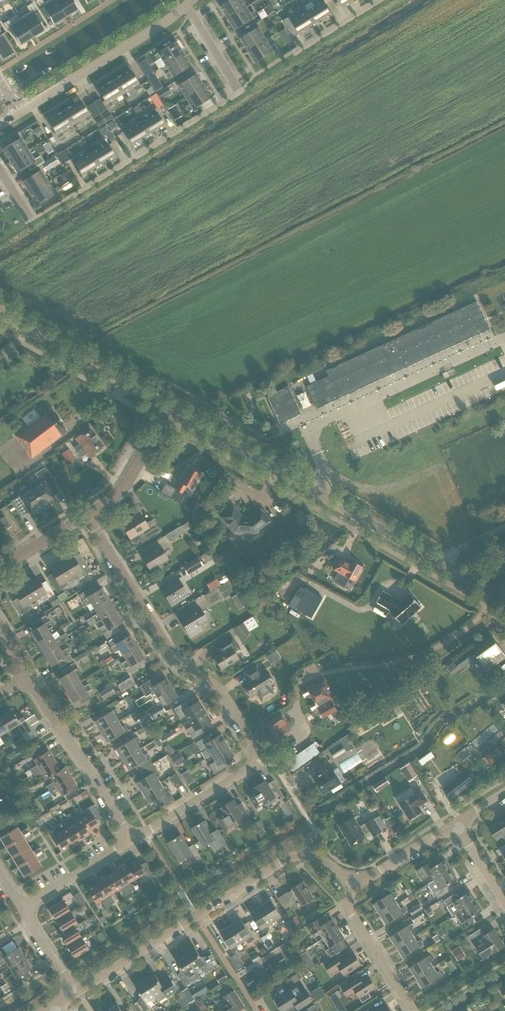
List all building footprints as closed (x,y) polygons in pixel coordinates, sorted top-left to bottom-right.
[(36,1),(39,6),(42,5),(54,25),(66,17),(56,0),(48,0),(44,2),(43,0),(37,0),(36,1)] [(66,17),(79,9),(73,0),(56,0),(66,17)] [(222,6),(229,18),(246,8),(242,1),(243,0),(232,0),(222,6)] [(309,11),(317,25),(329,18),(330,18),(330,17),(333,15),(325,2),(324,2),(323,0),(318,0),(317,0),(320,4),(309,11)] [(30,11),(20,18),(21,20),(22,19),(33,38),(46,30),(33,10),(36,9),(32,3),(27,6),(30,11)] [(251,15),(246,8),(229,18),(237,30),(254,19),(258,17),(255,12),(251,15)] [(294,15),(290,17),(292,21),(301,35),(304,33),(305,34),(305,33),(317,25),(309,11),(297,19),(294,15)] [(9,20),(3,24),(7,29),(9,28),(20,45),(33,38),(22,19),(21,20),(12,25),(9,20)] [(267,40),(259,28),(242,39),(249,51),(267,40)] [(3,60),(14,53),(0,31),(0,54),(3,60)] [(271,47),(267,40),(249,51),(257,62),(274,52),(278,49),(275,44),(271,47)] [(183,54),(176,42),(159,53),(155,55),(158,60),(162,57),(166,64),(183,54)] [(190,66),(183,54),(166,64),(170,71),(166,74),(169,78),(173,76),(190,66)] [(143,57),(138,61),(147,72),(152,68),(143,57)] [(130,70),(114,80),(123,94),(135,86),(137,90),(141,88),(139,84),(130,70)] [(156,87),(162,84),(155,72),(148,76),(156,87)] [(203,86),(196,74),(179,85),(186,97),(203,86)] [(123,94),(114,80),(98,90),(107,104),(109,108),(113,105),(111,101),(123,94)] [(211,98),(203,86),(186,97),(191,104),(186,106),(189,111),(193,108),(193,109),(211,98)] [(167,87),(157,93),(161,100),(171,94),(167,87)] [(156,93),(150,97),(157,108),(163,104),(156,93)] [(100,96),(88,102),(94,113),(106,107),(100,96)] [(81,101),(65,111),(73,124),(85,117),(87,121),(92,119),(89,114),(81,101)] [(142,110),(138,105),(133,109),(136,113),(142,110)] [(174,105),(167,109),(173,120),(180,115),(174,105)] [(153,115),(141,123),(149,136),(165,126),(157,113),(154,109),(150,111),(153,115)] [(73,124),(65,111),(48,121),(57,134),(59,138),(63,136),(61,132),(73,124)] [(149,136),(141,123),(129,130),(126,126),(122,129),(125,133),(133,146),(149,136)] [(28,150),(20,138),(3,149),(11,161),(28,150)] [(107,143),(105,139),(100,142),(103,146),(91,153),(99,167),(116,157),(107,143)] [(54,149),(49,141),(43,145),(48,152),(54,149)] [(62,163),(71,157),(66,149),(57,154),(62,163)] [(28,150),(11,161),(18,172),(27,166),(30,170),(44,161),(40,155),(33,159),(28,150)] [(99,167),(91,153),(79,161),(76,157),(72,159),(75,163),(83,177),(99,167)] [(59,164),(55,157),(46,162),(50,169),(59,164)] [(53,178),(61,190),(76,179),(68,167),(53,178)] [(48,182),(41,171),(23,181),(31,193),(48,182)] [(55,194),(48,182),(31,193),(38,205),(55,194)] [(360,355),(327,371),(329,376),(307,387),(317,409),(395,373),(451,347),(490,329),(477,301),(438,319),(388,342),(360,355)] [(280,425),(302,414),(289,386),(267,396),(280,425)] [(46,413),(16,435),(32,458),(68,431),(63,424),(53,410),(47,414),(46,413)] [(90,427),(76,438),(80,444),(74,448),(77,452),(78,450),(81,455),(86,452),(88,456),(93,453),(94,454),(104,447),(90,427)] [(69,448),(64,451),(71,462),(76,458),(69,448)] [(41,482),(32,488),(44,508),(51,504),(50,502),(51,501),(50,500),(54,497),(53,496),(60,491),(45,467),(35,473),(41,482)] [(166,483),(161,492),(181,503),(186,495),(183,493),(186,486),(192,490),(200,474),(188,467),(180,483),(176,489),(166,483)] [(44,508),(32,488),(13,500),(22,515),(29,511),(30,512),(34,510),(35,512),(36,510),(37,512),(44,508)] [(189,508),(197,514),(203,505),(194,499),(189,508)] [(233,507),(221,517),(234,533),(255,535),(271,521),(260,509),(250,518),(242,517),(233,507)] [(139,513),(132,517),(121,524),(130,538),(138,534),(142,541),(160,531),(153,519),(146,523),(139,513)] [(0,520),(6,529),(11,526),(5,516),(0,520)] [(182,525),(166,535),(170,541),(186,532),(186,531),(192,528),(189,522),(182,526),(182,525)] [(161,545),(142,556),(150,571),(169,559),(161,545)] [(183,566),(187,574),(203,564),(212,559),(208,552),(198,557),(183,566)] [(92,571),(81,555),(75,559),(73,556),(62,563),(75,585),(78,583),(79,579),(92,571)] [(354,562),(352,565),(341,559),(335,570),(342,574),(337,583),(345,588),(351,578),(355,581),(363,567),(354,562)] [(75,585),(62,563),(51,570),(54,576),(49,579),(57,592),(68,585),(72,587),(75,585)] [(300,572),(307,575),(309,571),(302,567),(300,572)] [(219,576),(208,581),(211,588),(221,583),(219,576)] [(178,577),(160,588),(171,606),(189,595),(178,577)] [(26,585),(35,600),(40,596),(43,601),(54,594),(46,581),(41,584),(37,578),(26,585)] [(227,590),(230,588),(226,582),(217,587),(205,595),(210,604),(223,596),(224,599),(230,595),(227,590)] [(32,607),(30,603),(35,600),(26,585),(15,592),(18,598),(13,601),(21,614),(32,607)] [(87,606),(91,603),(94,608),(109,599),(102,588),(96,592),(93,586),(80,594),(87,606)] [(300,611),(311,593),(301,587),(290,605),(300,611)] [(401,603),(395,599),(396,598),(384,591),(377,602),(392,611),(391,612),(402,624),(410,618),(411,618),(416,613),(422,607),(411,594),(401,603)] [(58,596),(61,602),(68,598),(65,592),(58,596)] [(66,604),(69,609),(78,604),(75,598),(66,604)] [(101,619),(116,610),(109,599),(94,608),(98,613),(87,620),(90,626),(101,619)] [(199,607),(179,618),(191,637),(203,630),(199,624),(207,620),(199,607)] [(120,630),(117,625),(123,621),(116,610),(101,619),(105,625),(100,627),(107,639),(120,630)] [(36,629),(30,633),(37,644),(52,635),(48,630),(52,627),(46,615),(32,624),(36,629)] [(234,629),(240,639),(250,633),(247,628),(257,622),(253,616),(243,623),(234,629)] [(58,646),(69,639),(65,633),(55,640),(52,635),(37,644),(44,655),(58,646)] [(138,646),(131,635),(125,638),(122,633),(108,641),(115,653),(120,650),(123,655),(138,646)] [(221,645),(224,651),(214,657),(221,669),(239,658),(235,652),(240,649),(232,637),(221,645)] [(494,638),(474,652),(488,671),(489,671),(504,659),(504,654),(494,638)] [(97,649),(100,653),(108,648),(106,644),(97,649)] [(62,651),(58,646),(44,655),(51,666),(56,663),(60,668),(73,660),(66,648),(62,651)] [(145,657),(138,646),(123,655),(126,660),(122,663),(129,675),(143,666),(139,661),(145,657)] [(266,657),(270,664),(277,660),(280,657),(276,650),(266,657)] [(471,650),(455,662),(460,670),(477,658),(471,650)] [(99,662),(102,667),(109,663),(106,658),(99,662)] [(65,676),(59,679),(66,690),(80,682),(77,676),(81,673),(75,662),(61,670),(65,676)] [(245,673),(250,681),(243,686),(250,697),(256,694),(262,702),(275,694),(270,686),(275,683),(267,670),(261,673),(257,666),(245,673)] [(132,677),(125,681),(129,687),(135,683),(132,677)] [(144,695),(135,701),(138,707),(153,698),(157,696),(172,687),(166,678),(154,686),(150,680),(139,686),(144,695)] [(332,701),(336,698),(326,680),(317,686),(315,683),(307,687),(308,689),(302,692),(305,697),(311,694),(316,702),(310,706),(313,711),(318,707),(324,718),(337,710),(332,701)] [(66,690),(73,702),(78,698),(82,704),(95,695),(88,684),(84,687),(80,682),(66,690)] [(100,692),(104,700),(115,693),(110,686),(100,692)] [(157,696),(160,702),(157,704),(159,707),(149,713),(152,719),(165,711),(162,706),(178,697),(172,687),(157,696)] [(180,719),(186,716),(189,721),(205,711),(199,701),(188,707),(185,702),(174,709),(180,719)] [(118,721),(115,715),(118,713),(115,709),(111,711),(94,721),(101,732),(118,721)] [(0,717),(0,722),(6,732),(10,739),(15,737),(10,730),(17,725),(27,742),(37,736),(31,726),(30,726),(28,722),(24,720),(20,713),(15,717),(11,710),(0,717)] [(131,715),(135,722),(141,718),(137,711),(131,715)] [(205,711),(189,721),(192,726),(186,730),(192,739),(204,732),(201,727),(212,721),(205,711)] [(281,713),(266,724),(273,733),(287,723),(281,713)] [(125,725),(122,727),(118,721),(101,732),(107,742),(124,732),(128,730),(125,725)] [(161,738),(163,742),(178,734),(175,729),(161,738)] [(205,758),(211,755),(227,745),(220,735),(209,741),(206,736),(196,743),(205,758)] [(133,739),(116,749),(122,760),(140,749),(136,743),(139,741),(136,737),(133,739)] [(330,750),(334,757),(346,750),(342,743),(330,750)] [(165,746),(171,755),(175,752),(169,744),(165,746)] [(320,753),(314,744),(288,762),(294,771),(320,753)] [(211,755),(215,761),(209,765),(215,774),(225,767),(222,763),(233,756),(227,745),(211,755)] [(459,752),(465,760),(473,753),(466,746),(459,752)] [(122,760),(129,770),(135,767),(139,773),(153,764),(147,753),(144,755),(140,749),(122,760)] [(55,760),(49,750),(34,759),(37,765),(30,769),(33,774),(55,760)] [(484,756),(490,765),(497,760),(491,752),(484,756)] [(359,754),(341,764),(345,772),(363,762),(359,754)] [(159,761),(162,766),(169,762),(166,756),(159,761)] [(50,776),(61,770),(55,760),(33,774),(36,778),(43,774),(46,779),(50,777),(50,776)] [(341,783),(334,771),(332,772),(326,762),(315,769),(321,778),(317,781),(324,794),(341,783)] [(142,779),(136,783),(143,793),(161,783),(157,777),(160,775),(153,764),(139,773),(142,779)] [(177,768),(181,773),(187,769),(184,764),(177,768)] [(403,771),(410,780),(419,774),(412,764),(403,771)] [(71,777),(65,767),(61,770),(50,776),(50,777),(54,782),(46,786),(49,790),(71,777)] [(170,777),(177,788),(183,784),(176,773),(170,777)] [(466,773),(445,789),(453,799),(474,782),(466,773)] [(62,796),(77,787),(71,777),(49,790),(52,795),(59,790),(62,796)] [(254,789),(256,792),(248,796),(257,810),(264,805),(276,797),(279,801),(285,798),(275,780),(268,784),(266,781),(254,789)] [(143,793),(149,804),(155,800),(160,807),(174,798),(167,788),(164,789),(161,783),(143,793)] [(421,790),(412,796),(412,795),(400,803),(410,820),(422,812),(419,806),(428,801),(421,790)] [(285,802),(291,813),(296,810),(290,799),(285,802)] [(251,817),(242,803),(237,806),(233,801),(222,808),(227,816),(220,820),(226,830),(228,831),(233,827),(234,825),(232,823),(239,819),(241,823),(251,817)] [(92,827),(94,826),(95,828),(99,825),(97,821),(102,818),(93,805),(85,810),(88,815),(85,817),(92,827)] [(84,838),(74,823),(76,822),(72,815),(63,820),(68,828),(63,830),(73,845),(84,838)] [(85,817),(76,822),(74,823),(84,838),(91,834),(88,830),(92,827),(85,817)] [(387,820),(390,826),(395,823),(391,817),(387,820)] [(340,827),(351,844),(365,836),(371,832),(374,836),(382,831),(374,819),(366,824),(367,826),(362,830),(354,818),(340,827)] [(497,840),(504,835),(504,819),(490,828),(497,840)] [(193,828),(204,847),(212,842),(216,849),(226,843),(218,830),(213,833),(205,821),(193,828)] [(61,852),(73,845),(63,830),(63,831),(58,823),(53,826),(58,834),(52,837),(61,852)] [(30,833),(27,828),(20,832),(17,827),(0,837),(6,847),(30,833)] [(51,827),(44,828),(46,836),(53,834),(51,827)] [(29,847),(26,841),(33,837),(30,833),(6,847),(12,857),(29,847)] [(181,861),(188,857),(193,863),(202,858),(194,845),(189,848),(181,835),(169,843),(181,861)] [(42,852),(39,847),(32,852),(29,847),(12,857),(18,867),(42,852)] [(24,877),(41,866),(38,861),(45,857),(42,852),(18,867),(24,877)] [(451,870),(445,860),(433,867),(430,862),(417,870),(423,880),(432,875),(435,880),(451,870)] [(134,865),(132,866),(139,877),(141,876),(145,881),(153,875),(145,862),(140,865),(137,861),(133,864),(134,865)] [(126,864),(119,869),(128,884),(130,883),(139,877),(132,866),(129,869),(126,864)] [(128,884),(119,869),(108,875),(117,890),(121,888),(125,895),(134,890),(130,883),(128,884)] [(435,880),(429,884),(438,899),(449,892),(446,887),(458,879),(451,870),(435,880)] [(117,890),(108,875),(98,882),(111,904),(115,902),(110,895),(117,890)] [(292,889),(294,892),(290,894),(289,892),(279,898),(286,909),(296,903),(294,899),(297,897),(303,906),(315,899),(304,881),(292,889)] [(98,882),(87,889),(96,904),(101,900),(106,907),(111,904),(98,882)] [(398,904),(394,898),(398,896),(394,891),(374,904),(381,914),(398,904)] [(455,915),(460,912),(476,901),(470,891),(458,899),(455,894),(444,901),(448,906),(449,906),(455,915)] [(80,892),(75,896),(80,905),(85,902),(80,892)] [(63,900),(49,908),(56,920),(70,912),(63,900)] [(284,920),(272,900),(261,906),(272,924),(277,920),(279,923),(284,920)] [(460,912),(455,915),(462,924),(460,925),(464,930),(474,924),(471,918),(483,911),(476,901),(460,912)] [(126,907),(129,913),(135,910),(132,904),(126,907)] [(401,909),(398,904),(381,914),(387,925),(407,912),(404,907),(401,909)] [(415,907),(418,912),(423,909),(420,904),(415,907)] [(272,924),(261,906),(251,913),(264,933),(269,930),(267,927),(272,924)] [(426,910),(430,916),(435,913),(431,907),(426,910)] [(411,917),(415,923),(425,916),(422,911),(411,917)] [(56,920),(63,932),(74,926),(78,924),(70,912),(56,920)] [(292,919),(296,925),(301,922),(297,916),(292,919)] [(314,938),(320,934),(323,938),(339,929),(333,919),(327,922),(323,916),(307,926),(314,938)] [(242,943),(247,940),(249,943),(254,939),(241,919),(231,926),(242,943)] [(79,924),(83,929),(88,926),(84,920),(79,924)] [(414,936),(411,931),(414,929),(411,924),(391,937),(397,947),(414,936)] [(67,946),(81,937),(74,926),(63,932),(60,934),(67,946)] [(237,946),(242,943),(231,926),(220,932),(233,953),(239,949),(237,946)] [(286,932),(292,934),(295,928),(288,926),(286,932)] [(323,938),(319,941),(326,950),(329,956),(343,947),(340,942),(345,938),(339,929),(323,938)] [(481,929),(468,937),(475,948),(477,947),(484,959),(493,953),(493,954),(504,946),(495,930),(485,936),(481,929)] [(96,935),(101,942),(106,939),(102,932),(96,935)] [(433,938),(436,943),(441,940),(438,935),(433,938)] [(421,940),(418,942),(414,936),(397,947),(404,958),(424,945),(421,940)] [(67,946),(75,958),(89,949),(81,937),(67,946)] [(270,939),(265,943),(268,948),(273,945),(270,939)] [(460,946),(452,951),(458,960),(466,955),(460,946)] [(18,948),(6,955),(3,949),(0,951),(0,965),(6,962),(9,967),(25,958),(18,948)] [(203,960),(196,948),(186,954),(196,971),(202,967),(206,973),(219,965),(212,955),(203,960)] [(301,954),(305,960),(312,955),(308,949),(301,954)] [(255,962),(263,957),(260,953),(252,958),(255,962)] [(331,975),(340,969),(345,976),(362,965),(355,953),(341,962),(337,956),(324,964),(331,975)] [(186,954),(176,961),(184,972),(179,976),(185,986),(200,977),(196,971),(186,954)] [(238,970),(243,967),(236,955),(231,958),(238,970)] [(434,967),(431,962),(434,960),(430,955),(410,968),(417,978),(434,967)] [(19,976),(31,968),(25,958),(9,967),(13,973),(6,978),(11,987),(22,980),(19,976)] [(307,964),(311,970),(316,966),(312,961),(307,964)] [(437,973),(434,967),(417,978),(423,989),(443,976),(440,971),(437,973)] [(303,973),(309,978),(313,973),(307,968),(303,973)] [(156,997),(160,1002),(167,997),(167,998),(178,991),(171,980),(163,986),(155,974),(146,980),(156,997)] [(351,981),(341,987),(348,998),(356,992),(359,996),(360,998),(363,1002),(371,997),(369,993),(377,988),(370,977),(358,984),(354,987),(351,981)] [(151,1000),(156,997),(146,980),(136,986),(143,998),(138,1001),(144,1010),(154,1010),(155,1010),(156,1008),(155,1006),(151,1000)] [(1,987),(5,993),(10,990),(6,984),(1,987)] [(188,988),(182,992),(189,1004),(200,996),(197,991),(193,994),(188,988)] [(332,993),(335,997),(342,992),(339,988),(332,993)] [(276,1001),(283,1010),(286,1010),(295,1005),(299,1010),(314,1001),(308,991),(301,996),(296,989),(276,1001)] [(232,1008),(227,1010),(239,1010),(237,1008),(244,1004),(235,991),(225,997),(232,1008)] [(117,1003),(107,1009),(108,1010),(122,1010),(117,1003)]
